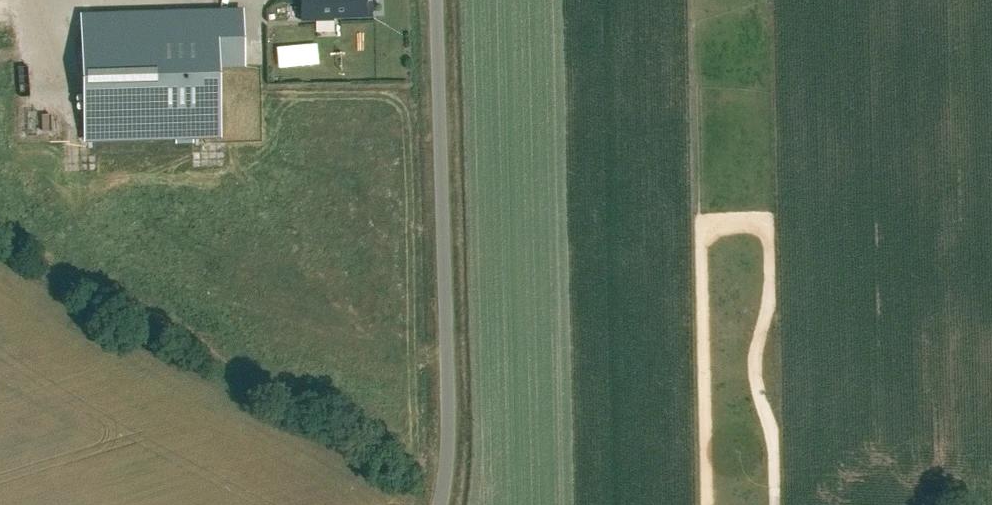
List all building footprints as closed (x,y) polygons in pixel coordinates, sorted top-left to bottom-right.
[(301,21),(318,20),(317,14),(328,14),(332,17),(371,16),(370,0),(301,0),(301,21)] [(243,8),(80,13),(84,142),(175,140),(175,144),(192,144),(192,139),(221,139),(219,68),(245,67),(243,8)]
